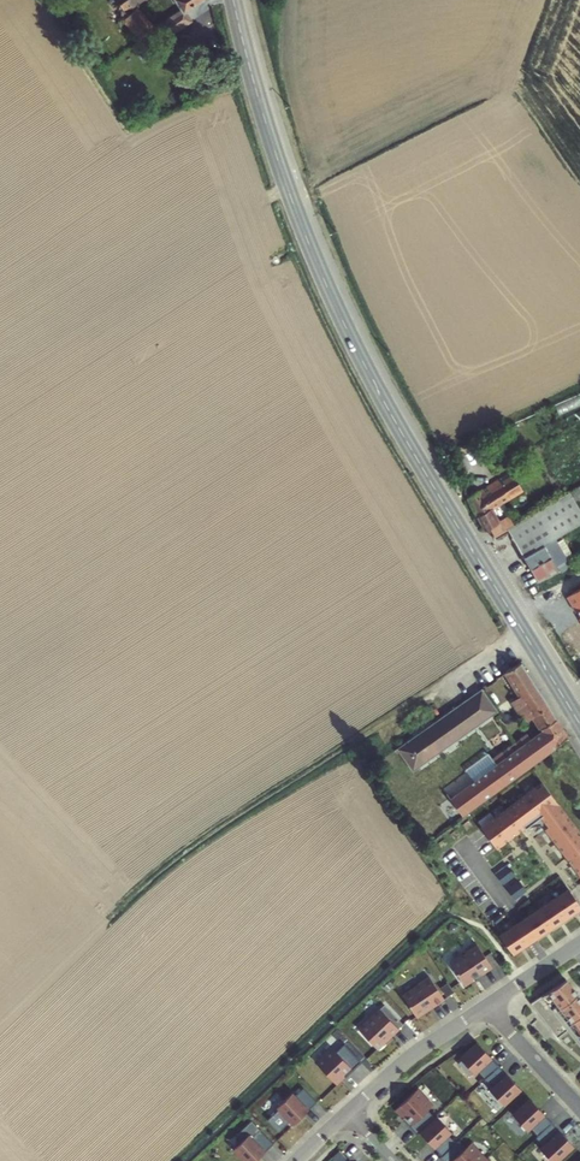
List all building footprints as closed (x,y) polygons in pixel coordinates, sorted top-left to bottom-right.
[(116,3),(117,5),(114,8),(119,13),(122,10),(134,24),(137,22),(145,15),(132,0),(119,0),(116,3)] [(155,27),(186,4),(183,0),(169,0),(147,17),(155,27)] [(507,473),(495,480),(497,483),(507,499),(513,495),(518,492),(507,473)] [(495,480),(475,491),(487,511),(497,505),(507,499),(497,483),(495,480)] [(475,491),(464,498),(482,532),(487,529),(491,537),(500,532),(495,524),(487,511),(475,491)] [(565,497),(558,501),(574,526),(579,522),(565,497)] [(515,526),(528,548),(549,536),(551,540),(574,526),(558,501),(515,526)] [(500,521),(495,524),(500,532),(501,532),(505,529),(500,521)] [(516,556),(528,548),(515,526),(506,531),(502,533),(503,534),(516,556)] [(500,532),(491,537),(493,540),(503,534),(502,533),(501,532),(500,532)] [(519,560),(532,584),(567,566),(564,560),(554,544),(551,540),(549,536),(528,548),(516,556),(518,560),(519,560)] [(561,540),(554,544),(564,560),(570,556),(561,540)] [(567,597),(579,620),(579,590),(567,597)] [(535,729),(454,789),(465,803),(563,730),(570,725),(544,684),(537,672),(522,650),(508,660),(523,683),(527,689),(518,695),(527,709),(536,703),(547,720),(535,729)] [(482,675),(478,678),(494,700),(499,697),(482,675)] [(410,728),(405,732),(421,754),(494,700),(478,678),(410,728)] [(514,689),(518,695),(527,689),(523,683),(514,689)] [(444,774),(454,789),(535,729),(529,721),(496,746),(491,739),(444,774)] [(405,732),(400,735),(417,757),(421,754),(405,732)] [(485,824),(499,845),(528,826),(529,827),(531,826),(550,813),(552,816),(547,820),(549,822),(552,827),(548,829),(579,875),(579,829),(548,782),(485,824)] [(550,813),(531,826),(532,827),(546,824),(549,822),(547,820),(552,816),(550,813)] [(497,870),(505,881),(516,874),(508,863),(497,870)] [(508,886),(515,898),(526,890),(519,879),(508,886)] [(537,939),(579,910),(579,906),(569,890),(524,921),(537,939)] [(516,926),(528,945),(537,939),(524,921),(516,926)] [(501,936),(513,955),(528,945),(516,926),(501,936)] [(484,964),(495,957),(480,934),(469,941),(471,943),(454,954),(467,974),(484,963),(484,964)] [(436,996),(447,989),(432,966),(421,973),(423,975),(406,986),(419,1006),(436,995),(436,996)] [(527,1007),(556,1040),(565,1032),(579,1048),(579,1004),(557,979),(527,1007)] [(383,999),(362,1019),(380,1039),(401,1018),(383,999)] [(480,1032),(463,1048),(478,1064),(481,1061),(488,1069),(502,1056),(480,1032)] [(335,1038),(319,1053),(336,1072),(345,1064),(347,1067),(349,1066),(348,1065),(362,1051),(346,1034),(338,1041),(335,1038)] [(502,1056),(488,1069),(495,1077),(492,1079),(507,1096),(525,1080),(502,1056)] [(345,1064),(336,1072),(339,1074),(347,1066),(345,1064)] [(295,1083),(279,1098),(296,1115),(320,1092),(306,1078),(298,1086),(295,1083)] [(419,1081),(400,1098),(408,1106),(406,1108),(420,1124),(438,1107),(431,1100),(434,1097),(419,1081)] [(534,1118),(541,1126),(555,1113),(533,1089),(516,1105),(531,1121),(534,1118)] [(400,1098),(398,1100),(405,1108),(406,1108),(408,1106),(400,1098)] [(438,1107),(422,1122),(444,1146),(459,1132),(452,1125),(455,1122),(440,1106),(438,1107)] [(577,1137),(555,1113),(541,1126),(539,1127),(546,1135),(543,1138),(558,1154),(577,1137)] [(252,1125),(236,1140),(252,1157),(276,1134),(263,1120),(255,1127),(252,1125)] [(448,1156),(453,1152),(461,1160),(476,1160),(487,1151),(472,1134),(469,1137),(462,1130),(444,1146),(442,1149),(448,1156)] [(340,1160),(367,1160),(363,1157),(361,1159),(353,1150),(340,1160)] [(476,1160),(497,1160),(487,1151),(476,1160)] [(448,1156),(453,1160),(461,1160),(453,1152),(448,1156)]
